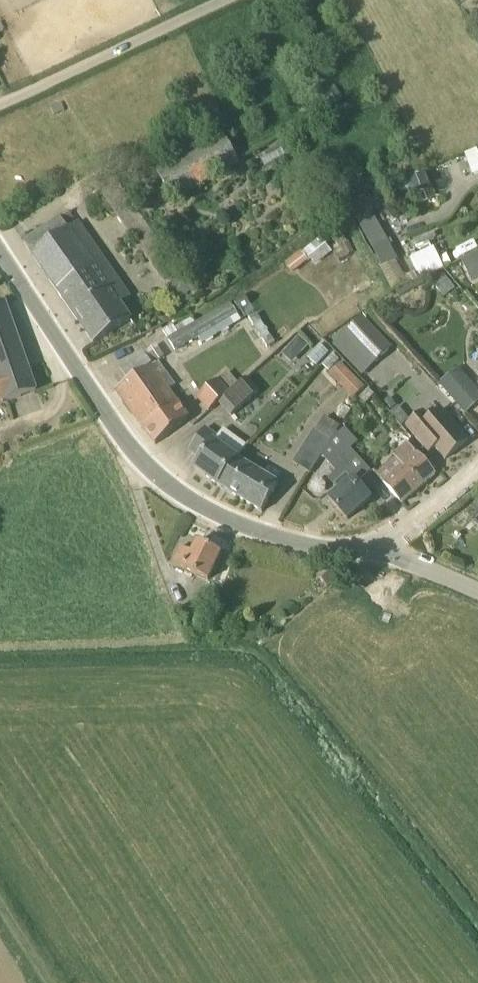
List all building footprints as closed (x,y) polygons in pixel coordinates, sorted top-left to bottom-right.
[(338,105),(337,104),(343,100),(335,86),(329,90),(309,101),(318,117),(338,105)] [(174,201),(240,162),(223,132),(156,171),(174,201)] [(425,173),(407,180),(412,192),(430,186),(425,173)] [(347,208),(381,270),(395,262),(369,214),(384,206),(376,192),(347,208)] [(94,344),(127,321),(107,289),(115,284),(68,212),(24,242),(32,254),(94,344)] [(149,227),(134,238),(162,282),(178,271),(149,227)] [(332,253),(320,238),(302,252),(301,251),(285,264),(292,273),(308,260),(314,268),(332,253)] [(433,249),(412,259),(421,279),(443,269),(433,249)] [(477,277),(477,255),(464,262),(472,280),(477,277)] [(176,309),(188,302),(191,300),(187,295),(194,290),(186,279),(180,283),(178,280),(163,290),(176,309)] [(0,305),(0,406),(1,405),(37,392),(28,368),(5,303),(0,305)] [(176,351),(238,314),(231,303),(195,323),(169,339),(176,351)] [(249,319),(254,326),(262,321),(257,314),(249,319)] [(366,371),(390,347),(363,319),(338,343),(366,371)] [(262,321),(254,326),(263,341),(271,336),(262,321)] [(276,343),(271,336),(263,341),(269,349),(276,343)] [(165,357),(157,345),(144,354),(142,351),(118,368),(127,382),(116,391),(156,445),(190,420),(168,391),(175,385),(159,362),(165,357)] [(345,367),(333,380),(353,399),(365,386),(345,367)] [(210,413),(219,405),(241,386),(228,372),(198,399),(210,413)] [(445,390),(466,413),(477,403),(477,391),(463,374),(445,390)] [(232,418),(260,393),(247,379),(241,386),(219,405),(232,418)] [(468,441),(441,409),(431,419),(424,411),(406,426),(429,453),(435,448),(446,460),(468,441)] [(194,469),(217,485),(233,459),(236,461),(246,445),(224,429),(218,438),(205,429),(190,450),(201,459),(194,469)] [(312,477),(324,458),(322,456),(331,441),(319,433),(318,434),(317,433),(295,467),(312,477)] [(322,456),(324,458),(338,476),(347,486),(340,492),(330,501),(347,520),(371,499),(359,486),(373,474),(338,436),(336,433),(331,441),(322,456)] [(402,504),(435,475),(416,452),(408,444),(394,456),(402,465),(382,482),(402,504)] [(262,512),(278,487),(239,463),(236,461),(233,459),(217,485),(218,486),(262,512)] [(222,553),(197,542),(192,553),(181,548),(171,568),(208,582),(222,553)] [(327,587),(338,576),(329,568),(319,578),(327,587)]
